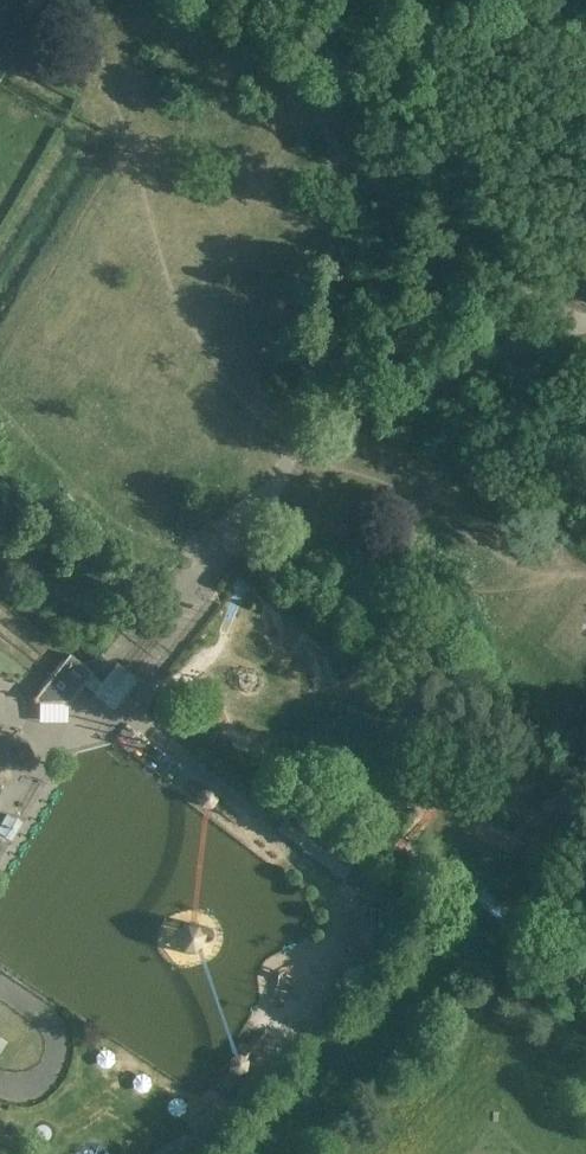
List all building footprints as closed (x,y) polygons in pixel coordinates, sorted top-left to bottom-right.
[(69,654),(33,699),(37,702),(70,703),(92,674),(92,672),(69,654)] [(117,662),(93,692),(98,696),(109,706),(115,710),(139,679),(117,662)]
